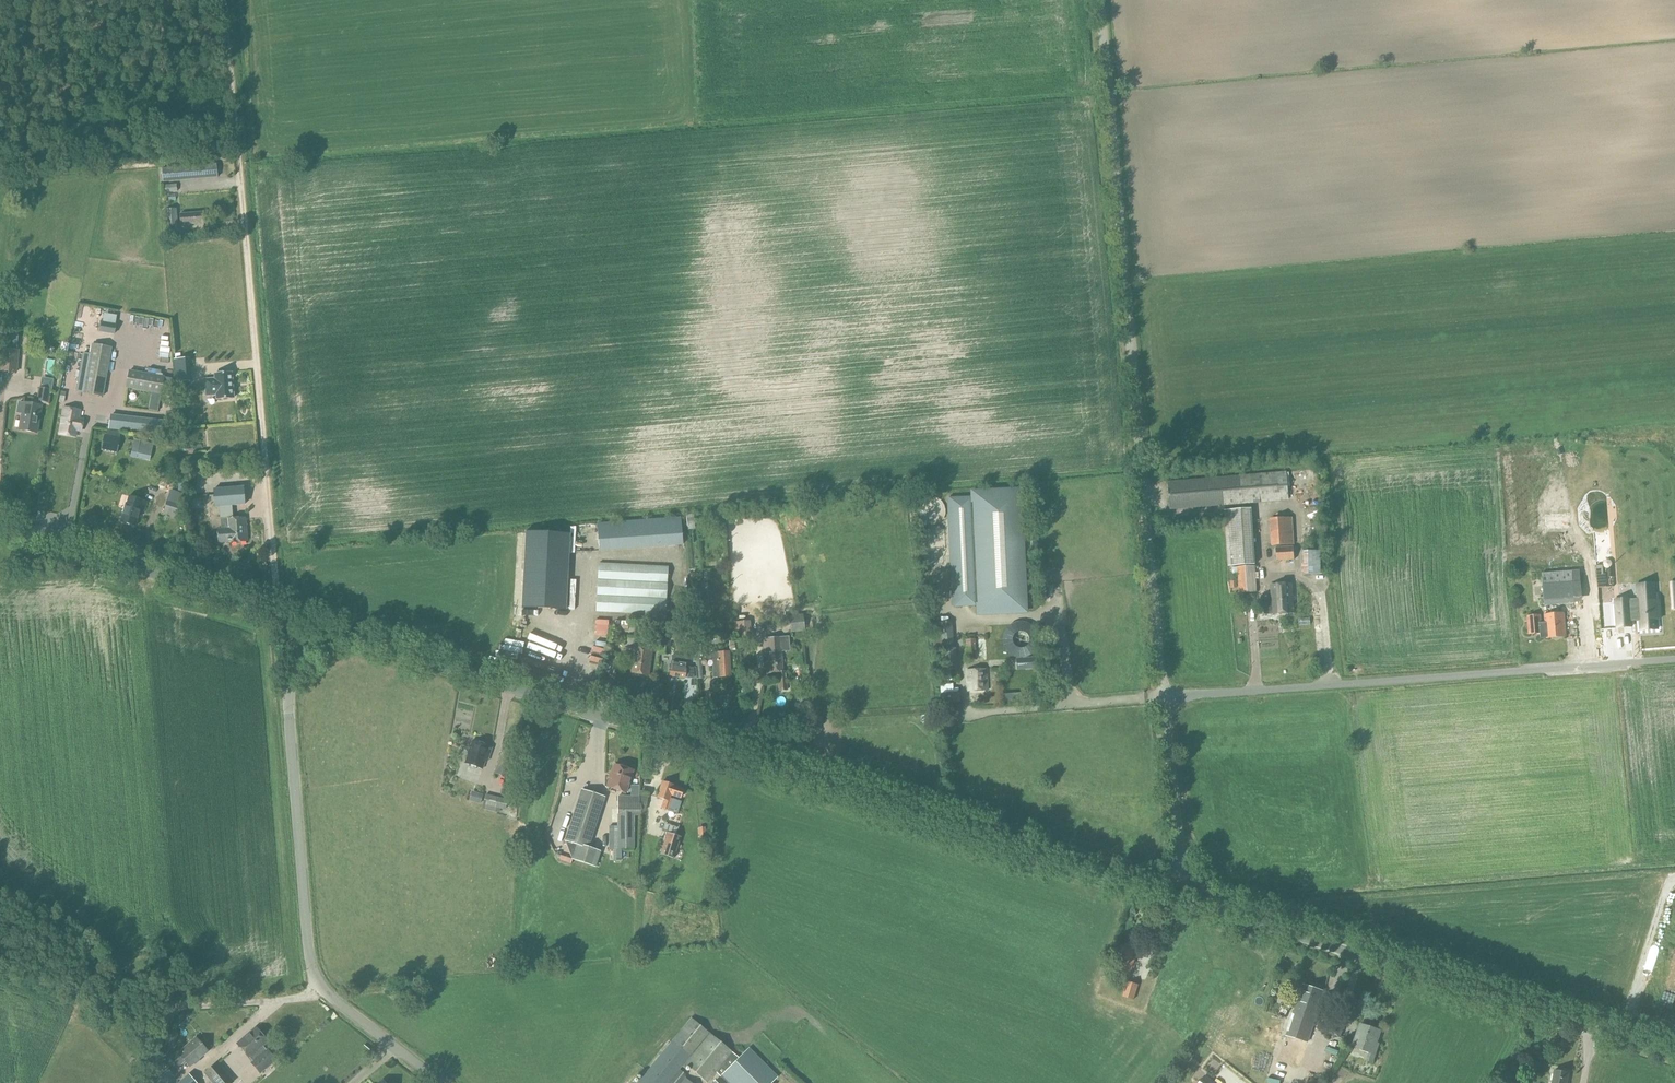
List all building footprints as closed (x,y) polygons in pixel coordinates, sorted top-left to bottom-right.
[(164,184),(220,179),(218,165),(162,170),(164,184)] [(166,226),(178,225),(177,208),(165,209),(166,226)] [(181,225),(204,223),(203,212),(180,214),(181,225)] [(127,313),(125,326),(137,328),(138,322),(146,323),(146,328),(157,330),(157,325),(148,324),(149,316),(127,313)] [(87,320),(87,332),(95,333),(96,321),(87,320)] [(116,324),(101,322),(99,332),(115,334),(116,324)] [(5,333),(4,347),(16,348),(18,334),(5,333)] [(113,348),(94,345),(93,355),(84,354),(78,391),(104,396),(113,348)] [(17,371),(19,348),(16,348),(4,347),(2,370),(17,371)] [(144,365),(145,358),(138,356),(136,363),(144,365)] [(174,357),(177,379),(192,378),(190,356),(174,357)] [(162,393),(164,376),(129,370),(127,388),(162,393)] [(234,398),(232,373),(215,374),(215,379),(202,380),(204,396),(216,395),(217,400),(234,398)] [(39,376),(39,384),(50,384),(50,377),(39,376)] [(25,399),(19,430),(37,433),(43,400),(47,400),(49,388),(39,386),(37,401),(25,399)] [(71,391),(69,397),(81,401),(83,395),(71,391)] [(80,428),(80,422),(78,422),(80,414),(63,411),(59,433),(76,436),(77,427),(80,428)] [(122,427),(121,414),(104,415),(105,428),(122,427)] [(173,421),(128,415),(125,428),(172,434),(173,421)] [(118,454),(121,440),(104,436),(102,450),(118,454)] [(152,455),(154,443),(141,440),(139,452),(152,455)] [(198,456),(185,456),(186,466),(199,465),(198,456)] [(1289,500),(1287,472),(1168,481),(1170,510),(1289,500)] [(234,518),(234,507),(245,506),(244,488),(214,490),(215,508),(221,508),(222,519),(228,519),(229,528),(217,529),(218,543),(228,542),(229,543),(244,541),(243,518),(234,518)] [(1027,614),(1020,488),(969,491),(970,497),(948,498),(953,606),(976,605),(976,617),(1027,614)] [(180,515),(185,493),(171,489),(165,511),(180,515)] [(186,493),(186,508),(202,508),(202,493),(186,493)] [(144,512),(147,501),(129,496),(127,503),(126,503),(121,521),(135,525),(140,510),(144,512)] [(1228,566),(1255,565),(1252,509),(1225,510),(1228,566)] [(687,530),(695,529),(694,514),(686,515),(687,530)] [(1292,544),(1290,517),(1271,518),(1272,545),(1292,544)] [(597,524),(599,551),(675,545),(674,518),(597,524)] [(526,532),(521,608),(566,610),(569,534),(526,532)] [(134,551),(135,540),(125,540),(124,550),(134,551)] [(1293,559),(1293,546),(1277,547),(1277,559),(1293,559)] [(186,558),(187,547),(172,547),(171,557),(186,558)] [(1298,550),(1298,573),(1315,572),(1314,550),(1298,550)] [(569,559),(569,575),(573,575),(573,597),(581,597),(581,572),(575,572),(575,560),(569,559)] [(668,566),(599,563),(596,612),(666,615),(668,566)] [(1239,593),(1257,592),(1255,566),(1237,567),(1239,593)] [(1586,566),(1541,569),(1544,606),(1578,604),(1576,578),(1586,577),(1586,566)] [(1260,605),(1260,615),(1294,613),(1293,584),(1271,585),(1271,597),(1265,598),(1266,604),(1260,605)] [(1633,601),(1633,600),(1633,599),(1618,600),(1621,629),(1635,627),(1635,620),(1643,619),(1644,631),(1661,630),(1660,620),(1664,619),(1662,601),(1659,601),(1658,591),(1641,592),(1642,599),(1642,601),(1633,601)] [(1543,637),(1563,636),(1562,611),(1542,612),(1543,637)] [(714,616),(717,630),(732,627),(728,613),(714,616)] [(1528,634),(1542,633),(1541,625),(1540,616),(1527,617),(1528,634)] [(627,619),(614,619),(614,628),(627,628),(627,619)] [(767,630),(780,629),(779,620),(766,621),(767,630)] [(702,621),(692,622),(696,656),(700,656),(700,657),(706,656),(702,621)] [(734,622),(736,638),(751,636),(750,621),(734,622)] [(680,626),(671,626),(670,641),(677,641),(678,641),(679,641),(680,626)] [(574,641),(581,641),(582,629),(574,628),(574,641)] [(788,651),(787,636),(764,638),(766,672),(776,671),(776,677),(777,677),(778,690),(786,690),(785,670),(782,670),(781,652),(788,651)] [(966,659),(976,659),(976,639),(965,640),(966,659)] [(670,641),(659,641),(659,656),(670,656),(670,647),(670,641)] [(955,667),(954,646),(943,646),(944,667),(955,667)] [(633,648),(630,673),(648,675),(652,650),(633,648)] [(730,676),(728,651),(711,653),(713,678),(730,676)] [(1038,657),(1025,658),(1026,668),(1039,668),(1038,657)] [(685,678),(686,666),(671,664),(669,676),(685,678)] [(967,670),(968,691),(988,691),(987,670),(967,670)] [(952,683),(939,684),(940,702),(958,701),(957,687),(952,688),(952,683)] [(1037,692),(1029,692),(1030,701),(1037,701),(1037,692)] [(1009,693),(1001,694),(1002,703),(1009,703),(1009,693)] [(488,757),(492,747),(472,740),(465,763),(482,769),(486,757),(488,757)] [(512,751),(502,748),(493,772),(503,775),(512,751)] [(633,771),(614,765),(607,787),(626,793),(633,771)] [(668,811),(671,802),(672,799),(670,798),(671,795),(680,798),(683,790),(673,787),(674,785),(662,781),(657,797),(665,800),(662,808),(668,811)] [(571,859),(574,860),(595,867),(600,851),(588,848),(604,797),(581,790),(564,842),(571,859)] [(468,800),(479,803),(482,794),(471,791),(468,800)] [(504,808),(506,799),(485,794),(483,803),(504,808)] [(621,860),(621,849),(634,849),(634,815),(641,815),(642,804),(641,803),(639,802),(639,796),(618,796),(617,849),(613,850),(613,860),(621,860)] [(680,837),(666,832),(660,853),(673,858),(680,837)] [(1129,975),(1132,969),(1135,959),(1131,958),(1134,950),(1123,947),(1118,964),(1124,966),(1122,973),(1129,975)] [(1133,1000),(1138,985),(1128,982),(1123,997),(1133,1000)] [(1299,1066),(1324,992),(1303,985),(1279,1059),(1299,1066)] [(407,1001),(415,991),(408,986),(400,996),(407,1001)] [(1332,1017),(1326,1032),(1340,1037),(1345,1022),(1332,1017)] [(715,1072),(731,1052),(689,1018),(637,1082),(693,1082),(677,1071),(684,1063),(707,1081),(715,1072)] [(1375,1054),(1382,1032),(1361,1025),(1353,1046),(1375,1054)] [(265,1052),(261,1047),(267,1042),(256,1028),(238,1044),(249,1057),(250,1057),(254,1062),(252,1063),(260,1073),(275,1060),(267,1050),(265,1052)] [(169,1031),(168,1037),(175,1039),(177,1034),(169,1031)] [(189,1066),(207,1052),(197,1039),(172,1059),(178,1067),(185,1062),(189,1066)] [(1232,1040),(1227,1067),(1236,1068),(1238,1057),(1269,1063),(1272,1047),(1232,1040)] [(715,1082),(770,1082),(777,1075),(750,1048),(739,1059),(731,1052),(715,1072),(720,1078),(715,1082)] [(233,1082),(217,1063),(206,1073),(214,1082),(231,1082),(233,1082)] [(193,1070),(190,1067),(174,1081),(176,1082),(177,1082),(193,1070)] [(1555,1070),(1553,1082),(1567,1082),(1569,1073),(1555,1070)] [(179,1082),(196,1082),(189,1075),(179,1082)]
